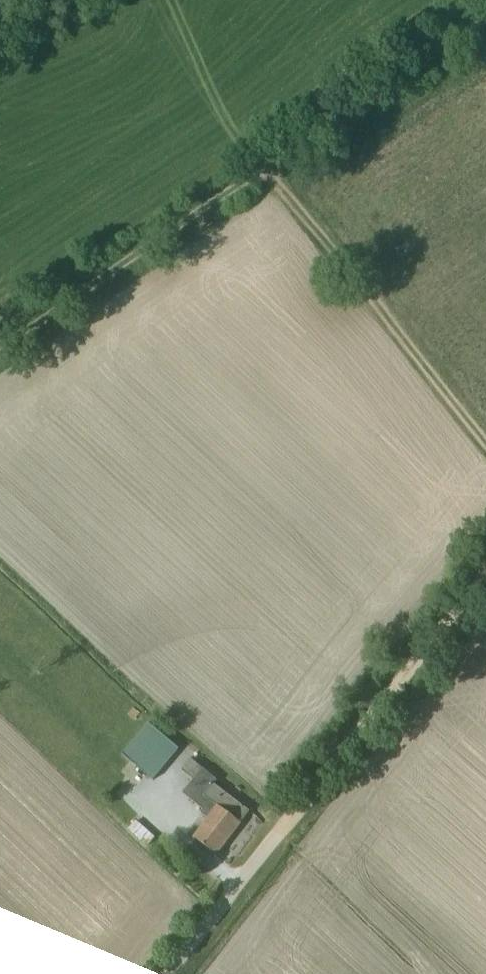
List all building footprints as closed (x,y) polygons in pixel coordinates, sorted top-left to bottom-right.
[(178,749),(147,723),(120,754),(153,781),(178,749)] [(191,838),(215,856),(249,812),(214,785),(217,781),(189,759),(180,771),(192,780),(182,794),(202,810),(200,813),(206,818),(191,838)] [(135,821),(127,830),(146,847),(155,838),(135,821)]
